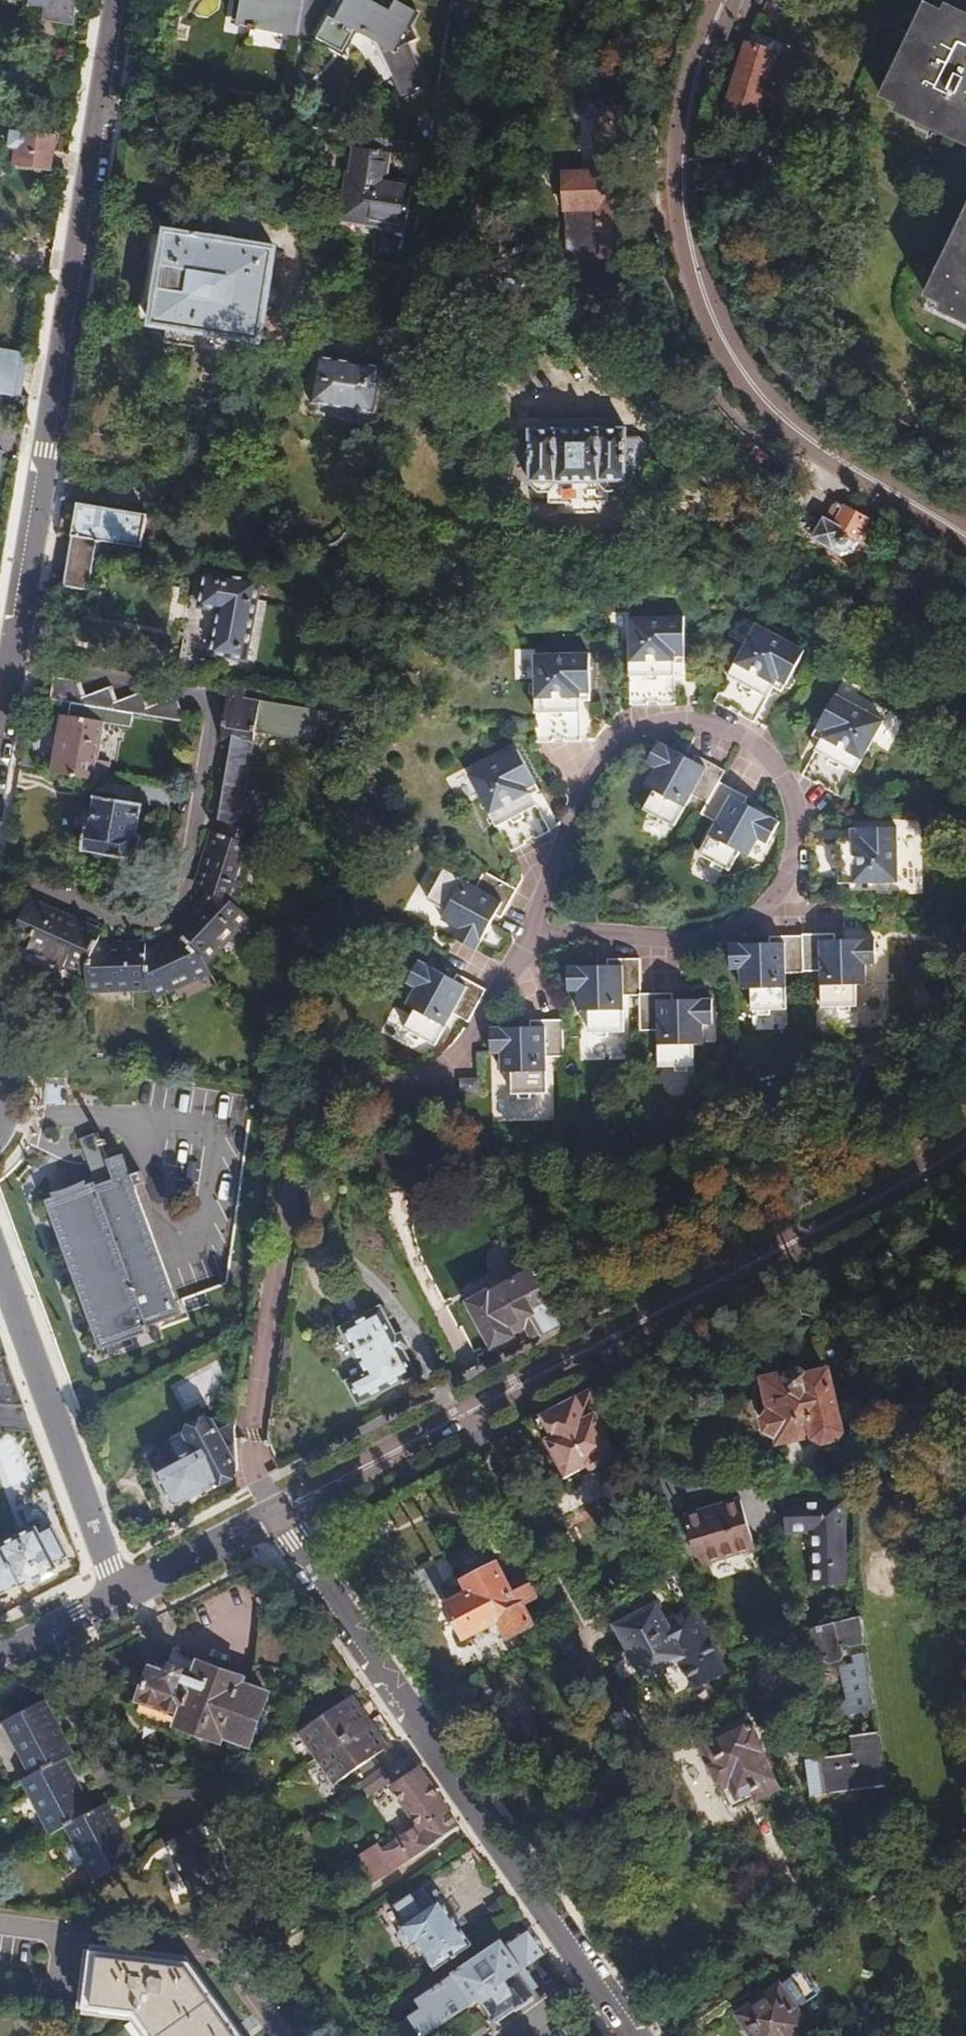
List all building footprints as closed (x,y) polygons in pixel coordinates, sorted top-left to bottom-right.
[(31,5),(45,7),(44,17),(76,22),(79,0),(32,0),(31,5)] [(243,0),(238,26),(250,28),(250,31),(256,32),(256,29),(296,36),(302,0),(241,0),(243,0)] [(329,14),(374,41),(391,99),(404,95),(405,99),(414,97),(413,93),(419,91),(406,49),(415,46),(409,29),(416,18),(393,4),(386,16),(357,0),(338,0),(329,14)] [(884,92),(899,99),(897,106),(924,118),(925,116),(948,125),(947,129),(965,138),(965,6),(952,0),(946,0),(943,5),(931,0),(927,0),(884,92)] [(728,108),(726,118),(732,120),(735,114),(755,119),(775,51),(746,41),(738,63),(732,85),(728,108)] [(567,209),(571,209),(601,208),(603,253),(602,256),(628,255),(623,102),(603,103),(599,98),(586,98),(585,101),(585,111),(589,115),(598,115),(599,173),(567,174),(567,209)] [(15,166),(51,172),(56,141),(14,134),(12,149),(18,150),(15,166)] [(350,172),(342,218),(366,222),(366,217),(408,224),(415,186),(388,181),(392,154),(359,149),(355,173),(350,172)] [(924,289),(940,296),(937,303),(965,316),(965,314),(965,203),(924,289)] [(601,208),(571,209),(572,254),(603,253),(601,208)] [(244,340),(262,343),(277,250),(205,239),(206,226),(186,223),(184,235),(153,230),(138,323),(167,328),(166,342),(241,355),(244,340)] [(16,396),(23,350),(10,348),(9,353),(1,352),(0,360),(0,379),(5,380),(3,394),(16,396)] [(320,359),(312,406),(377,416),(385,369),(320,359)] [(628,430),(533,431),(532,434),(533,485),(541,492),(551,492),(551,503),(559,503),(559,514),(604,513),(604,502),(612,502),(612,492),(622,492),(630,484),(635,484),(635,477),(638,477),(638,469),(641,469),(651,459),(651,447),(641,438),(628,438),(628,430)] [(63,501),(58,534),(73,537),(66,586),(90,591),(100,541),(143,548),(148,515),(63,501)] [(842,504),(837,501),(826,520),(837,525),(847,507),(842,504)] [(859,539),(870,520),(847,507),(837,525),(826,520),(816,537),(837,549),(842,540),(849,543),(854,536),(859,539)] [(208,576),(202,610),(221,614),(213,657),(246,663),(261,585),(208,576)] [(673,709),(674,670),(674,662),(683,662),(684,622),(629,622),(629,710),(673,709)] [(754,728),(772,693),(775,685),(783,689),(802,654),(754,630),(714,708),(754,728)] [(518,660),(537,730),(540,744),(583,733),(573,694),(572,687),(582,685),(572,646),(518,660)] [(674,662),(674,670),(683,670),(683,662),(674,662)] [(54,676),(50,698),(69,702),(86,704),(84,696),(87,695),(82,680),(54,676)] [(249,686),(232,683),(223,741),(225,742),(214,817),(228,821),(244,825),(258,729),(341,740),(345,713),(248,697),(249,686)] [(572,687),(573,694),(584,691),(582,685),(572,687)] [(775,685),(772,693),(780,696),(783,689),(775,685)] [(84,696),(86,704),(117,710),(115,702),(117,701),(112,686),(87,695),(84,696)] [(117,710),(126,711),(150,715),(147,708),(149,706),(144,692),(117,701),(115,702),(117,710)] [(883,721),(834,696),(816,732),(825,737),(822,743),(804,779),(844,799),(883,721)] [(150,715),(182,721),(175,698),(149,706),(147,708),(150,715)] [(62,716),(52,773),(94,780),(104,723),(124,726),(126,711),(117,710),(86,704),(69,702),(66,716),(62,716)] [(825,737),(816,732),(813,738),(822,743),(825,737)] [(720,783),(727,770),(699,756),(696,761),(694,765),(684,760),(686,756),(685,755),(659,742),(647,763),(655,768),(645,785),(654,790),(643,809),(649,813),(647,818),(658,824),(661,818),(676,827),(693,796),(709,804),(720,783)] [(552,834),(533,798),(531,792),(540,787),(520,751),(471,778),(512,855),(552,834)] [(696,761),(686,756),(684,760),(694,765),(696,761)] [(748,798),(720,783),(709,804),(703,815),(718,822),(700,855),(715,863),(713,867),(723,873),(726,869),(731,873),(742,853),(751,857),(761,840),(770,843),(781,822),(755,808),(753,811),(744,806),(745,803),(748,798)] [(531,792),(533,798),(543,793),(540,787),(531,792)] [(84,824),(80,849),(105,853),(104,856),(109,857),(107,869),(126,872),(128,859),(135,860),(139,834),(136,834),(141,804),(91,796),(86,824),(84,824)] [(755,808),(745,803),(744,806),(753,811),(755,808)] [(244,825),(228,821),(225,832),(217,831),(200,883),(200,887),(201,890),(204,892),(211,896),(238,905),(258,846),(255,844),(259,831),(244,825)] [(900,881),(899,826),(859,827),(859,837),(852,837),(812,838),(813,883),(900,881)] [(519,892),(486,874),(477,890),(446,873),(437,886),(433,884),(427,895),(432,897),(429,903),(449,914),(444,923),(462,933),(458,941),(479,952),(494,926),(490,923),(494,916),(499,918),(503,920),(519,892)] [(182,932),(183,935),(205,961),(249,917),(238,905),(211,896),(186,921),(183,925),(182,932)] [(98,930),(30,899),(12,939),(87,973),(99,945),(101,940),(101,933),(98,930)] [(490,923),(494,926),(499,918),(494,916),(490,923)] [(183,935),(148,951),(151,989),(154,997),(208,969),(205,961),(183,935)] [(833,935),(803,937),(803,938),(804,974),(821,973),(823,1010),(839,1010),(840,1015),(851,1014),(851,1009),(857,1008),(857,986),(866,985),(865,965),(875,964),(874,938),(842,940),(843,945),(834,946),(833,940),(833,935)] [(786,977),(804,975),(804,974),(803,938),(770,941),(770,946),(770,951),(761,952),(761,947),(729,948),(730,973),(739,973),(740,993),(750,993),(752,1015),(758,1015),(759,1020),(772,1018),(772,1014),(788,1013),(786,977)] [(99,945),(87,973),(87,990),(151,989),(148,951),(146,946),(144,944),(140,943),(99,945)] [(624,987),(641,987),(641,951),(608,951),(608,957),(608,961),(599,961),(599,957),(568,957),(568,982),(579,982),(579,1002),(590,1002),(590,1025),(596,1025),(596,1030),(608,1030),(608,1025),(623,1024),(624,987)] [(460,1014),(474,1021),(491,990),(463,975),(460,979),(458,983),(450,979),(452,975),(424,961),(413,983),(422,988),(413,1005),(422,1010),(411,1030),(417,1033),(414,1038),(425,1044),(427,1039),(441,1046),(460,1014)] [(641,987),(640,1024),(659,1024),(659,1060),(674,1061),(674,1066),(687,1066),(687,1060),(693,1060),(693,1038),(703,1037),(704,1017),(712,1017),(712,992),(683,992),(682,997),(674,997),(673,992),(673,987),(641,987)] [(493,1029),(492,1054),(502,1054),(501,1073),(512,1074),(512,1095),(519,1096),(519,1101),(531,1101),(531,1095),(548,1094),(548,1058),(565,1057),(565,1019),(532,1020),(532,1028),(532,1032),(523,1032),(523,1028),(493,1029)] [(465,1081),(465,1092),(481,1092),(481,1081),(465,1081)] [(84,1137),(97,1173),(113,1167),(111,1159),(105,1145),(103,1139),(100,1130),(84,1137)] [(113,1167),(97,1173),(100,1179),(92,1183),(90,1180),(61,1191),(53,1192),(55,1198),(47,1201),(101,1351),(151,1332),(151,1328),(182,1315),(176,1299),(125,1154),(111,1159),(113,1167)] [(540,1270),(539,1270),(491,1294),(490,1293),(472,1302),(493,1345),(526,1328),(532,1338),(543,1332),(565,1321),(540,1270)] [(349,1381),(361,1403),(417,1373),(384,1308),(344,1329),(367,1372),(349,1381)] [(35,1433),(7,1358),(4,1358),(0,1360),(0,1429),(35,1433)] [(801,1365),(753,1376),(763,1420),(759,1428),(763,1445),(772,1454),(774,1458),(809,1450),(820,1451),(825,1451),(828,1449),(834,1444),(837,1441),(842,1430),(828,1369),(804,1374),(801,1365)] [(592,1390),(538,1419),(568,1474),(589,1462),(592,1467),(618,1453),(599,1416),(604,1414),(592,1390)] [(225,1487),(242,1479),(242,1474),(241,1458),(237,1424),(219,1433),(212,1420),(186,1434),(194,1451),(158,1471),(175,1504),(181,1505),(219,1486),(225,1487)] [(668,1522),(688,1560),(691,1567),(757,1547),(742,1499),(668,1522)] [(846,1502),(787,1504),(787,1527),(817,1526),(819,1580),(848,1580),(846,1502)] [(0,1553),(0,1592),(2,1595),(26,1582),(28,1584),(62,1567),(60,1562),(70,1556),(54,1527),(41,1532),(38,1529),(3,1548),(5,1550),(0,1553)] [(521,1606),(498,1564),(442,1594),(467,1639),(502,1620),(511,1637),(536,1623),(526,1605),(521,1606)] [(660,1601),(618,1623),(645,1676),(682,1658),(696,1687),(729,1670),(694,1605),(669,1618),(660,1601)] [(275,1694),(279,1663),(285,1615),(260,1618),(261,1651),(253,1687),(243,1683),(245,1678),(200,1662),(198,1671),(174,1662),(170,1673),(152,1667),(138,1707),(139,1708),(142,1715),(146,1719),(146,1722),(179,1733),(181,1726),(220,1739),(223,1734),(251,1743),(268,1693),(275,1694)] [(867,1636),(864,1616),(807,1633),(820,1663),(834,1659),(835,1660),(851,1655),(847,1642),(867,1636)] [(883,1712),(871,1655),(858,1658),(860,1666),(849,1669),(847,1671),(846,1673),(846,1676),(852,1703),(846,1713),(860,1719),(883,1712)] [(694,1687),(679,1663),(651,1680),(656,1687),(664,1682),(675,1700),(694,1687)] [(320,1758),(370,1724),(352,1698),(340,1707),(332,1696),(310,1711),(317,1722),(302,1732),(320,1758)] [(81,1865),(91,1882),(131,1862),(101,1807),(87,1814),(59,1762),(66,1758),(39,1704),(0,1724),(0,1726),(28,1778),(19,1783),(47,1835),(61,1828),(72,1848),(81,1865)] [(769,1749),(752,1714),(702,1739),(725,1787),(733,1783),(740,1796),(755,1788),(758,1798),(782,1786),(765,1751),(769,1749)] [(361,1785),(384,1770),(376,1758),(388,1750),(370,1724),(320,1758),(338,1784),(353,1773),(361,1785)] [(886,1729),(860,1732),(863,1754),(808,1761),(812,1796),(883,1788),(884,1790),(898,1788),(886,1729)] [(360,1855),(377,1881),(461,1828),(421,1770),(398,1787),(423,1825),(402,1840),(405,1845),(387,1856),(378,1842),(360,1855)] [(384,1770),(361,1785),(369,1797),(392,1781),(384,1770)] [(200,1825),(163,1845),(191,1897),(228,1878),(200,1825)] [(67,1873),(81,1865),(72,1848),(62,1853),(60,1860),(67,1873)] [(420,1940),(438,1967),(450,1959),(473,1943),(442,1898),(435,1903),(425,1888),(400,1905),(410,1920),(403,1924),(405,1927),(403,1928),(402,1933),(407,1941),(414,1940),(415,1943),(420,1940)] [(527,1968),(548,1953),(531,1929),(507,1946),(501,1945),(460,1973),(478,2001),(482,1998),(527,1968)] [(95,1948),(87,2007),(137,2013),(153,2035),(240,2035),(186,1960),(95,1948)] [(539,1985),(527,1968),(482,1998),(497,2019),(520,2003),(521,2005),(533,1996),(530,1991),(539,1985)] [(738,2014),(753,2035),(797,2035),(810,2027),(796,2004),(812,1993),(797,1972),(738,2014)] [(416,2015),(429,2034),(442,2026),(478,2001),(460,1973),(423,1998),(429,2006),(416,2015)] [(85,2018),(87,2007),(70,2005),(69,2016),(85,2018)]
